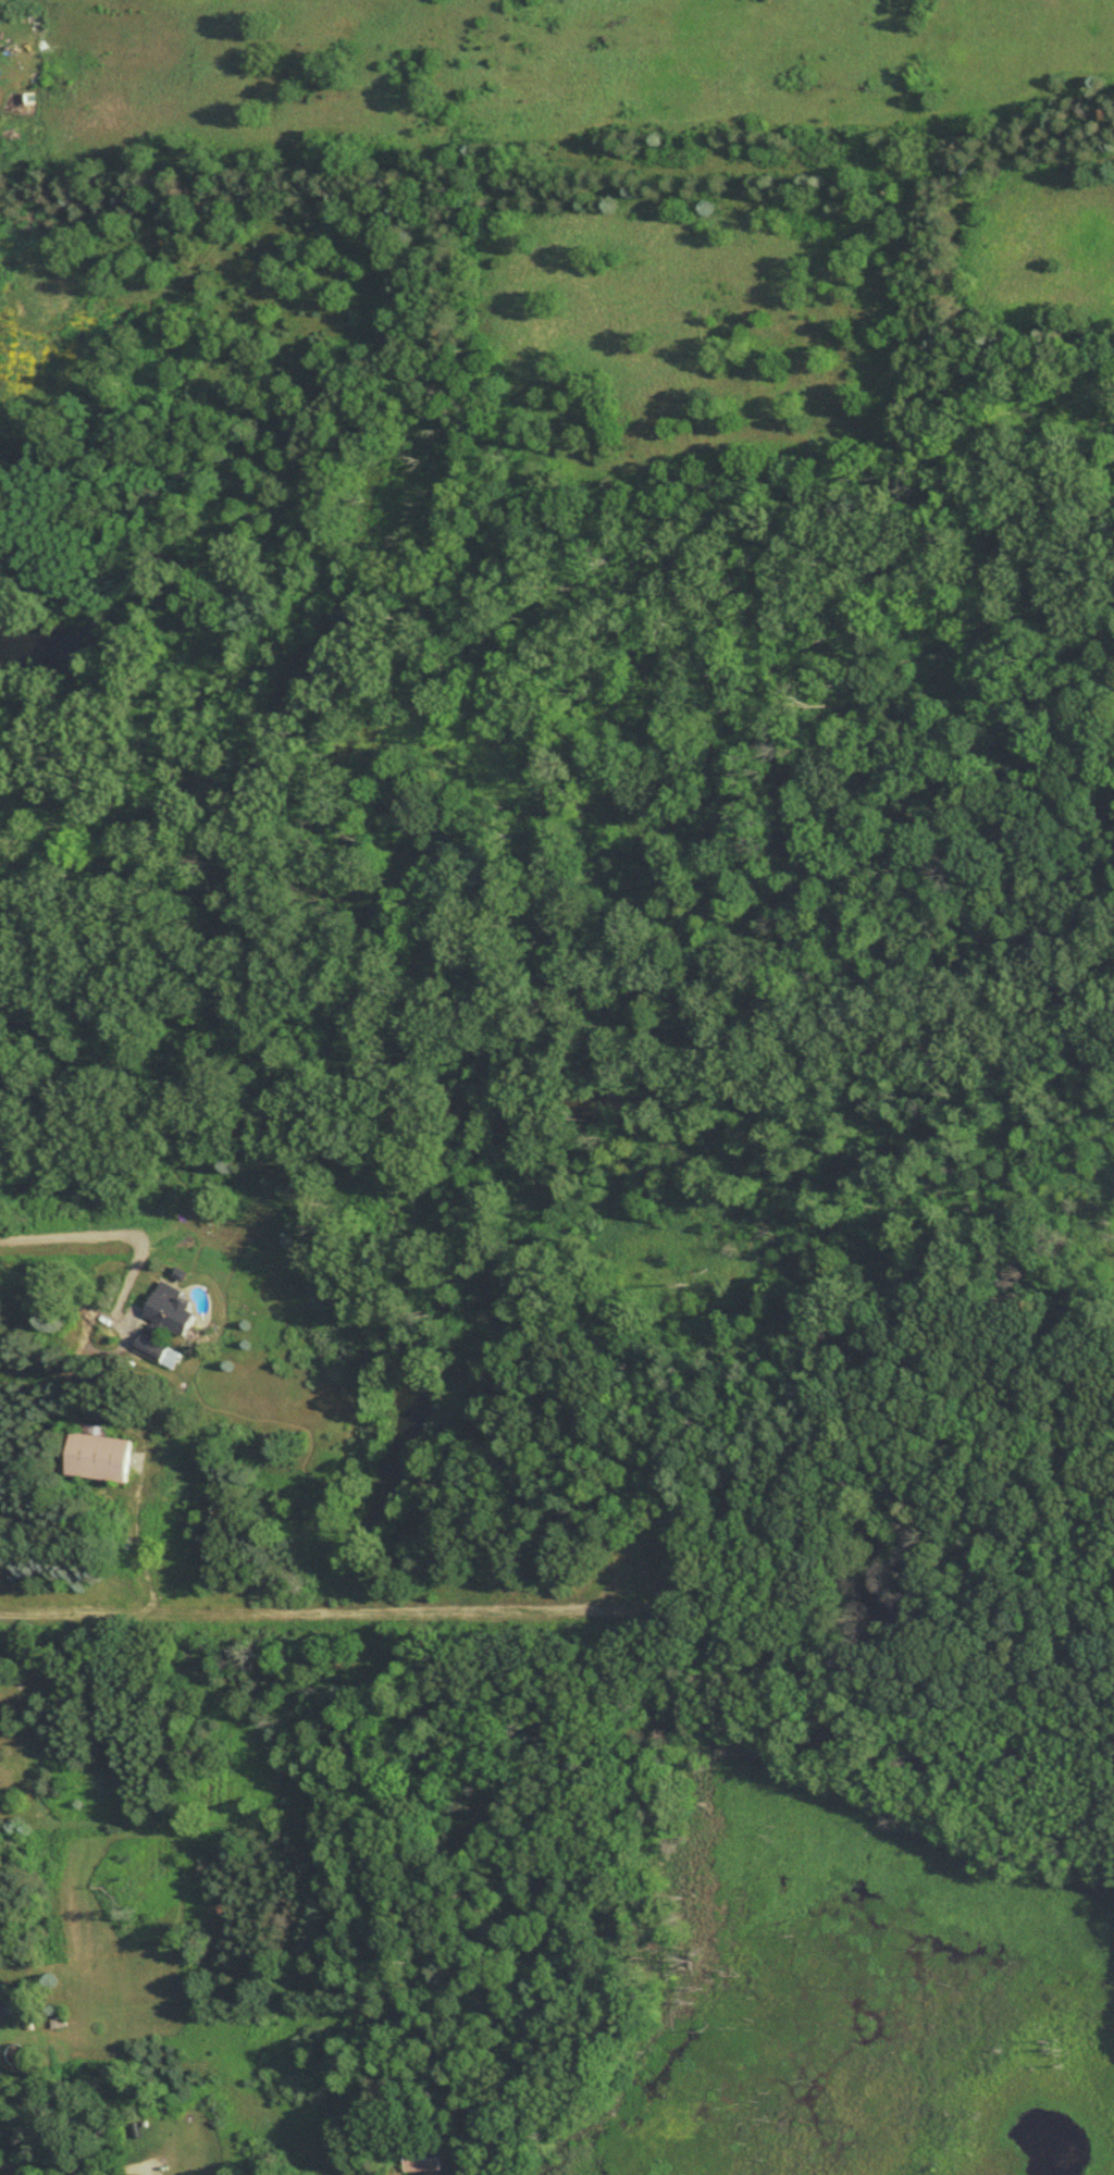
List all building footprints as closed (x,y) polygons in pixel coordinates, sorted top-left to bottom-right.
[(140,1353),(177,1369),(184,1354),(165,1345),(173,1328),(191,1337),(205,1305),(164,1286),(149,1318),(155,1321),(140,1353)] [(129,1484),(135,1442),(111,1439),(112,1428),(83,1425),(82,1433),(75,1432),(69,1477),(129,1484)] [(24,2015),(21,2002),(6,2006),(9,2019),(24,2015)] [(52,2034),(69,2026),(64,2016),(47,2024),(52,2034)] [(405,2148),(405,2172),(442,2172),(442,2148),(405,2148)]
